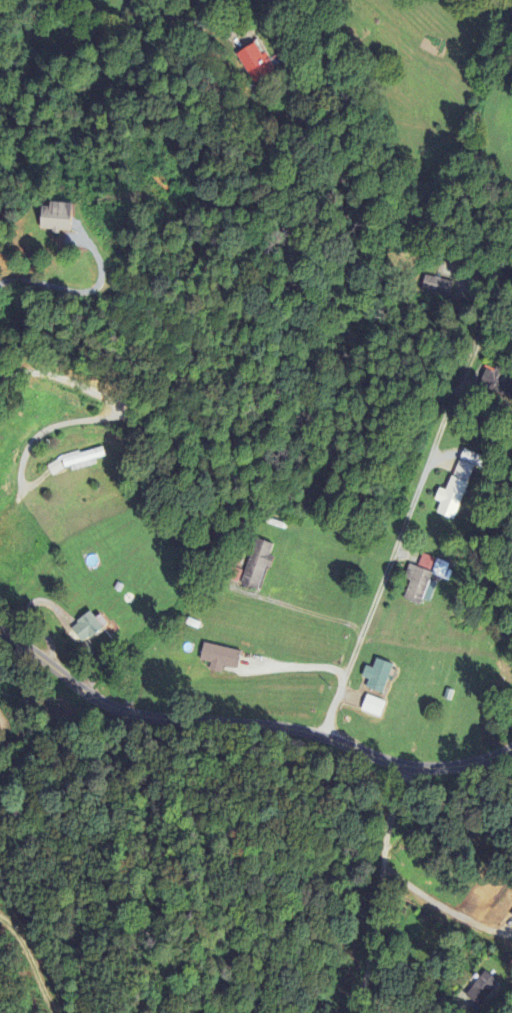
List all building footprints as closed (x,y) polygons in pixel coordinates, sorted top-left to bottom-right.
[(276,73),(259,42),(236,54),(252,85),(276,73)] [(69,234),(72,206),(48,204),(48,209),(40,208),(38,231),(69,234)] [(511,397),(511,382),(485,372),(477,392),(509,404),(511,397)] [(72,473),(96,466),(95,460),(104,458),(101,448),(61,459),(64,470),(70,468),(72,473)] [(436,515),(454,522),(473,467),(483,470),(486,459),(462,450),(447,493),(438,490),(434,503),(439,504),(436,515)] [(52,477),(63,471),(58,461),(46,468),(52,477)] [(241,586),(258,592),(266,568),(270,570),(274,558),(270,557),(274,546),(255,540),(241,586)] [(428,573),(412,568),(403,602),(420,606),(428,573)] [(95,620),(90,613),(69,629),(82,646),(108,626),(100,616),(95,620)] [(221,676),(223,669),(236,672),(241,654),(203,644),(199,662),(210,665),(208,672),(221,676)] [(368,682),(365,689),(382,696),(393,667),(376,660),(372,670),(365,668),(361,679),(368,682)] [(385,703),(366,697),(360,713),(380,719),(385,703)] [(494,991),(499,980),(483,973),(478,984),(494,991)]
